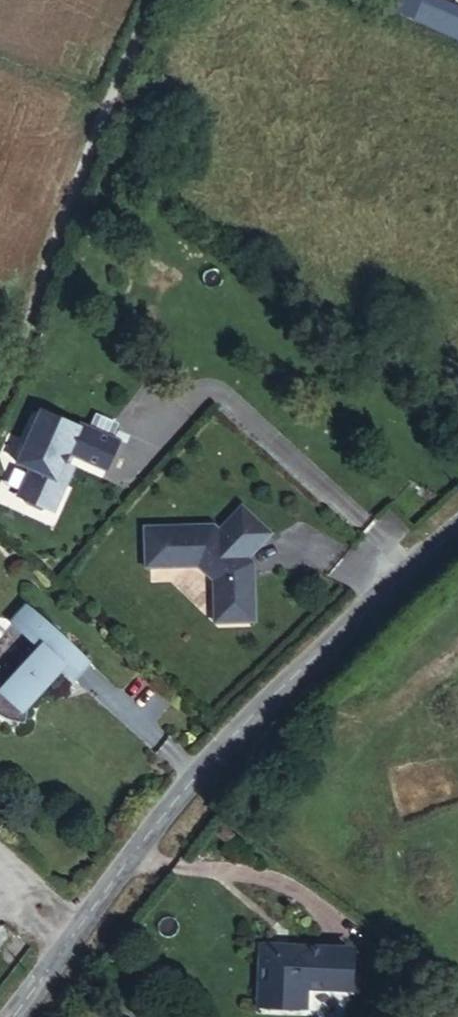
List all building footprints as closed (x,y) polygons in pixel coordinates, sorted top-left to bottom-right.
[(436,0),(409,0),(407,3),(457,26),(457,10),(436,0)] [(43,514),(49,516),(63,489),(64,489),(73,472),(68,470),(63,468),(68,458),(73,460),(102,471),(118,440),(87,427),(85,432),(76,428),(36,411),(10,468),(24,474),(12,503),(18,505),(21,511),(35,517),(43,514)] [(87,427),(78,423),(76,428),(85,432),(87,427)] [(73,460),(68,458),(63,468),(68,470),(73,460)] [(146,567),(199,565),(214,579),(215,602),(216,606),(218,610),(220,614),(223,616),(226,619),(230,620),(234,621),(236,620),(257,619),(255,571),(247,571),(246,561),(251,555),(275,529),(244,501),(220,526),(218,528),(211,529),(211,524),(144,526),(146,567)] [(255,560),(251,555),(246,561),(247,571),(255,571),(255,560)] [(68,646),(10,599),(0,611),(0,620),(23,639),(0,668),(0,713),(3,713),(7,714),(14,713),(15,695),(45,657),(54,664),(68,646)] [(256,992),(304,996),(307,981),(344,983),(348,944),(260,936),(256,992)]
